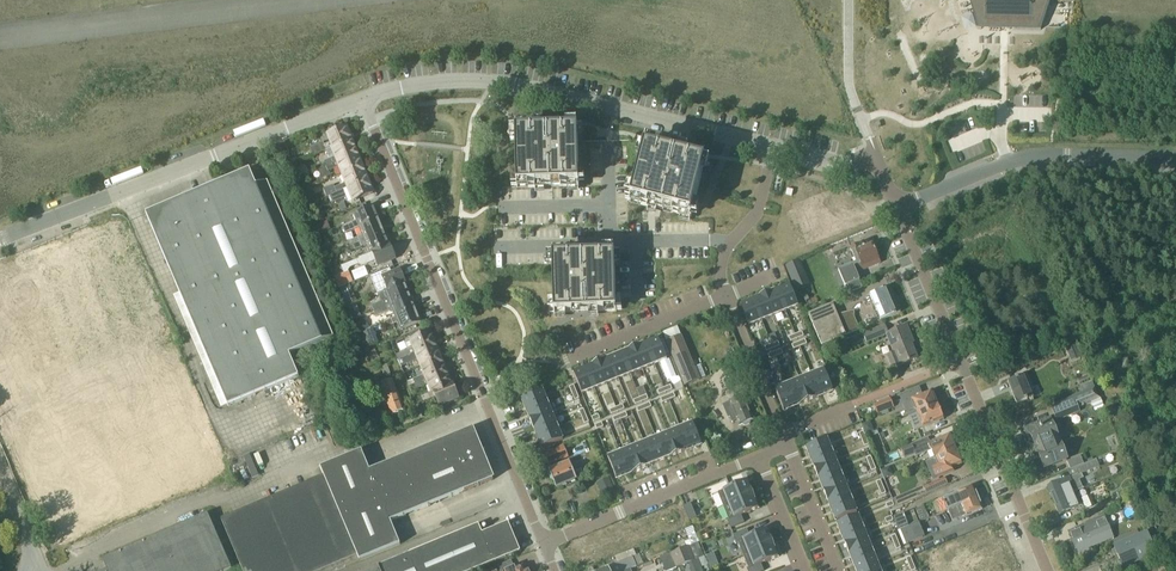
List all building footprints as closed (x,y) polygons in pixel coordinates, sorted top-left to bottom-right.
[(988,27),(1001,27),(1002,27),(1001,29),(1008,29),(1008,27),(1014,27),(1014,30),(1041,31),(1051,0),(980,0),(988,27)] [(332,149),(350,141),(353,140),(347,127),(328,135),(332,143),(324,146),(323,144),(310,149),(313,157),(326,152),(332,149)] [(536,131),(516,132),(517,188),(537,188),(559,187),(579,187),(578,130),(558,131),(536,131)] [(332,149),(326,152),(329,160),(324,162),(326,167),(318,170),(318,171),(356,155),(350,141),(332,149)] [(644,148),(631,203),(650,208),(672,213),(691,218),(705,163),(685,158),(664,153),(644,148)] [(356,155),(318,171),(321,178),(330,174),(328,172),(340,167),(343,175),(362,168),(356,155)] [(304,167),(296,170),(299,178),(307,174),(304,167)] [(343,175),(346,183),(334,188),(333,186),(325,189),(328,197),(330,196),(367,181),(362,168),(343,175)] [(150,212),(145,214),(150,225),(190,320),(228,408),(240,402),(298,378),(289,356),(333,337),(267,182),(267,181),(256,186),(254,181),(249,170),(150,212)] [(367,181),(330,196),(333,203),(345,198),(347,202),(349,203),(372,193),(367,181)] [(353,215),(356,222),(352,224),(352,223),(343,227),(346,234),(358,229),(378,221),(373,207),(353,215)] [(331,231),(327,221),(318,225),(321,234),(331,231)] [(358,229),(362,237),(351,241),(353,246),(383,234),(378,221),(358,229)] [(389,246),(383,234),(353,246),(355,251),(365,247),(369,255),(391,246),(390,245),(389,246)] [(856,263),(839,270),(846,289),(848,294),(849,295),(862,290),(859,282),(860,281),(857,273),(880,264),(872,245),(863,248),(860,242),(849,247),(856,263)] [(391,246),(369,255),(367,256),(369,261),(369,262),(373,260),(376,268),(396,260),(391,246)] [(573,257),(553,257),(554,314),(574,313),(596,313),(616,312),(615,256),(595,256),(573,257)] [(800,261),(786,267),(793,284),(807,278),(800,261)] [(381,279),(384,287),(373,291),(375,296),(379,295),(406,284),(401,270),(381,279)] [(379,295),(382,302),(372,307),(374,312),(410,298),(405,285),(406,284),(379,295)] [(789,285),(777,291),(785,312),(798,307),(789,285)] [(900,313),(890,287),(870,296),(881,321),(900,313)] [(352,291),(349,293),(341,296),(346,307),(353,304),(356,303),(357,303),(352,292),(352,291)] [(774,317),(785,312),(777,291),(765,295),(774,317)] [(762,322),(774,317),(765,295),(753,300),(762,322)] [(410,298),(374,312),(376,317),(392,311),(395,319),(415,311),(410,298)] [(753,300),(740,305),(749,327),(762,322),(753,300)] [(352,321),(359,318),(357,313),(355,314),(353,307),(354,306),(353,304),(346,307),(352,321)] [(808,315),(821,346),(859,331),(853,316),(855,315),(854,311),(837,316),(833,305),(808,315)] [(395,319),(384,323),(386,328),(393,325),(399,323),(402,331),(420,324),(415,311),(395,319)] [(360,331),(369,328),(365,320),(357,323),(360,331)] [(892,369),(900,366),(901,367),(918,359),(910,341),(912,340),(907,326),(889,334),(884,324),(863,334),(867,344),(887,335),(895,353),(887,357),(892,369)] [(373,331),(362,336),(367,349),(378,344),(373,331)] [(411,341),(414,349),(396,356),(399,361),(434,347),(429,334),(411,341)] [(682,336),(666,343),(684,387),(700,380),(700,379),(705,377),(700,366),(695,368),(682,336)] [(658,339),(645,344),(654,365),(667,360),(658,339)] [(645,344),(633,349),(642,370),(654,365),(645,344)] [(1066,349),(1069,356),(1078,352),(1075,345),(1066,349)] [(434,347),(399,361),(401,367),(418,360),(421,367),(439,360),(434,347)] [(633,349),(621,354),(630,375),(642,370),(633,349)] [(375,350),(366,353),(368,359),(377,356),(375,350)] [(621,354),(609,359),(618,380),(630,375),(621,354)] [(609,359),(598,364),(606,385),(618,380),(609,359)] [(421,367),(424,375),(413,380),(415,385),(422,382),(426,380),(444,373),(439,360),(421,367)] [(128,362),(111,369),(117,382),(133,375),(128,362)] [(738,362),(726,367),(733,384),(739,381),(742,388),(748,386),(738,362)] [(598,364),(586,368),(594,390),(606,385),(598,364)] [(387,366),(383,367),(386,378),(391,376),(387,366)] [(586,368),(573,374),(582,395),(594,390),(586,368)] [(111,369),(95,376),(101,389),(117,382),(111,369)] [(824,370),(811,375),(820,396),(832,391),(824,370)] [(449,386),(444,373),(426,380),(428,385),(431,393),(434,392),(449,386)] [(1034,398),(1023,373),(1017,375),(1018,379),(1007,383),(1017,405),(1034,398)] [(133,375),(117,382),(122,393),(138,386),(133,375)] [(808,401),(820,396),(811,375),(799,380),(808,401)] [(381,384),(394,416),(405,411),(392,380),(381,384)] [(796,406),(808,401),(799,380),(787,385),(796,406)] [(117,382),(101,389),(106,400),(122,393),(117,382)] [(680,382),(673,385),(676,391),(683,388),(680,382)] [(453,385),(449,386),(434,392),(436,398),(439,406),(442,405),(458,398),(453,385)] [(787,385),(775,390),(783,411),(796,406),(787,385)] [(138,386),(122,393),(127,405),(143,398),(138,386)] [(1073,397),(1051,407),(1056,420),(1079,411),(1078,409),(1091,403),(1091,402),(1099,399),(1094,387),(1084,392),(1081,393),(1073,396),(1073,397)] [(523,388),(516,391),(520,399),(527,396),(523,388)] [(912,416),(917,414),(937,406),(936,405),(938,403),(936,399),(934,399),(931,392),(923,396),(919,388),(899,396),(908,418),(911,417),(912,416)] [(424,403),(431,400),(436,398),(434,392),(431,393),(432,394),(421,398),(424,403)] [(122,393),(106,400),(111,412),(127,405),(122,393)] [(538,397),(517,405),(522,418),(543,409),(538,397)] [(752,420),(742,397),(722,405),(728,419),(730,418),(732,423),(738,421),(739,425),(742,424),(745,427),(750,424),(751,421),(752,420)] [(143,398),(127,405),(132,417),(148,410),(143,398)] [(1095,411),(1104,408),(1104,407),(1100,398),(1099,399),(1091,402),(1091,403),(1095,411)] [(893,407),(890,399),(874,405),(878,414),(893,407)] [(127,405),(111,412),(116,424),(132,417),(127,405)] [(912,416),(911,417),(917,430),(920,437),(936,431),(933,423),(943,419),(940,413),(941,411),(940,408),(938,407),(937,406),(917,414),(912,416)] [(543,409),(522,418),(527,430),(548,422),(543,409)] [(148,410),(132,417),(137,429),(154,422),(148,410)] [(132,417),(116,424),(121,436),(137,429),(132,417)] [(1047,421),(1024,430),(1029,441),(1032,439),(1034,444),(1038,452),(1058,444),(1060,443),(1062,442),(1058,435),(1053,422),(1051,423),(1050,419),(1047,421)] [(154,422),(137,429),(143,442),(147,440),(151,438),(155,436),(159,435),(154,422)] [(548,422),(527,430),(532,442),(553,434),(548,422)] [(692,424),(680,429),(688,450),(701,445),(692,424)] [(882,441),(892,437),(889,428),(878,432),(882,441)] [(137,429),(121,436),(127,449),(130,447),(134,445),(139,443),(143,442),(137,429)] [(680,429),(668,434),(677,455),(688,450),(680,429)] [(324,476),(309,483),(310,485),(222,522),(242,570),(339,570),(401,546),(391,523),(493,481),(472,430),(370,472),(362,452),(321,469),(324,476)] [(553,434),(532,442),(537,455),(558,446),(553,434)] [(668,434),(656,438),(665,460),(677,455),(668,434)] [(927,439),(901,449),(901,451),(904,456),(904,458),(914,454),(915,454),(916,456),(931,450),(932,452),(935,459),(955,450),(955,449),(956,447),(955,443),(952,443),(949,436),(929,444),(928,440),(927,439)] [(656,438),(644,443),(653,464),(665,460),(656,438)] [(827,440),(806,448),(811,461),(832,452),(827,440)] [(49,442),(36,448),(38,454),(52,449),(49,442)] [(170,443),(149,452),(154,464),(175,455),(170,443)] [(644,443),(632,448),(641,469),(653,464),(644,443)] [(1058,444),(1038,452),(1044,468),(1066,459),(1060,443),(1058,444)] [(545,454),(550,466),(568,458),(563,446),(545,454)] [(632,448),(620,453),(629,474),(641,469),(632,448)] [(52,449),(38,454),(41,461),(55,456),(52,449)] [(935,459),(926,462),(934,480),(944,476),(952,472),(953,472),(953,471),(951,468),(961,464),(959,458),(960,456),(958,452),(956,452),(955,450),(935,459)] [(832,452),(811,461),(816,473),(837,464),(832,452)] [(620,453),(608,458),(616,479),(629,474),(620,453)] [(175,455),(154,464),(158,475),(179,466),(175,455)] [(1080,457),(1067,462),(1070,470),(1078,467),(1084,465),(1083,464),(1080,457)] [(1084,465),(1078,467),(1081,475),(1098,468),(1095,460),(1084,465)] [(569,462),(549,470),(549,471),(548,475),(550,479),(553,481),(556,488),(576,480),(576,479),(584,476),(581,469),(573,472),(569,462)] [(837,464),(816,473),(821,485),(842,476),(837,464)] [(179,466),(158,475),(163,486),(184,477),(179,466)] [(1078,475),(1048,487),(1054,501),(1076,492),(1083,489),(1079,480),(1080,480),(1078,475)] [(842,476),(821,485),(825,497),(847,488),(842,476)] [(184,477),(163,486),(168,497),(189,488),(184,477)] [(925,484),(922,486),(892,498),(893,502),(896,507),(926,495),(948,486),(945,477),(926,485),(925,484)] [(600,490),(605,488),(608,494),(614,492),(609,479),(598,483),(600,490)] [(723,491),(718,493),(724,507),(729,505),(753,495),(747,481),(723,491)] [(1134,486),(1126,489),(1129,497),(1138,493),(1134,486)] [(973,487),(957,494),(944,500),(948,509),(977,497),(973,487)] [(69,488),(55,494),(58,501),(72,495),(69,488)] [(189,488),(168,497),(173,509),(194,500),(189,488)] [(847,488),(825,497),(830,509),(852,500),(847,488)] [(1076,492),(1054,501),(1060,515),(1081,506),(1083,511),(1092,507),(1087,497),(1079,500),(1076,492)] [(72,495),(58,501),(61,507),(75,502),(72,495)] [(729,505),(724,507),(729,520),(727,521),(730,528),(743,523),(744,523),(741,516),(758,509),(753,495),(729,505)] [(977,497),(948,509),(953,522),(966,516),(983,509),(977,497)] [(852,500),(830,509),(835,521),(857,513),(852,500)] [(888,510),(896,507),(893,502),(886,505),(888,510)] [(1122,510),(1119,503),(1108,506),(1111,514),(1122,510)] [(691,504),(683,507),(689,521),(696,518),(691,504)] [(900,530),(918,523),(913,512),(894,520),(898,531),(900,530)] [(108,570),(227,570),(231,569),(208,514),(103,560),(108,570)] [(1068,531),(1075,548),(1076,547),(1078,553),(1090,549),(1087,543),(1110,533),(1103,515),(1086,522),(1086,524),(1068,531)] [(863,528),(858,516),(837,525),(842,537),(863,528)] [(893,520),(892,517),(885,520),(887,525),(894,522),(893,520)] [(520,552),(508,523),(482,534),(479,526),(378,567),(369,570),(475,570),(520,552)] [(918,523),(900,530),(906,545),(925,537),(919,523),(918,523)] [(868,540),(863,528),(842,537),(847,549),(868,540)] [(747,530),(733,535),(736,543),(738,543),(743,556),(749,553),(773,544),(767,530),(750,537),(747,530)] [(1147,533),(1114,547),(1123,569),(1156,555),(1147,533)] [(898,542),(895,535),(890,537),(893,544),(898,542)] [(602,537),(576,548),(582,563),(604,554),(606,561),(625,553),(623,547),(608,552),(602,537)] [(873,552),(868,540),(847,549),(852,561),(873,552)] [(901,549),(898,542),(893,544),(896,551),(901,549)] [(690,562),(704,557),(698,543),(672,554),(677,568),(690,562)] [(743,556),(749,569),(747,569),(748,570),(764,570),(761,565),(761,564),(778,558),(776,553),(773,544),(749,553),(743,556)] [(878,564),(873,552),(852,561),(856,570),(861,570),(878,564)] [(913,564),(910,557),(905,559),(908,566),(913,564)] [(608,567),(599,570),(630,570),(631,570),(631,569),(637,567),(633,558),(609,568),(608,567)] [(698,560),(689,564),(691,570),(700,566),(698,560)]
